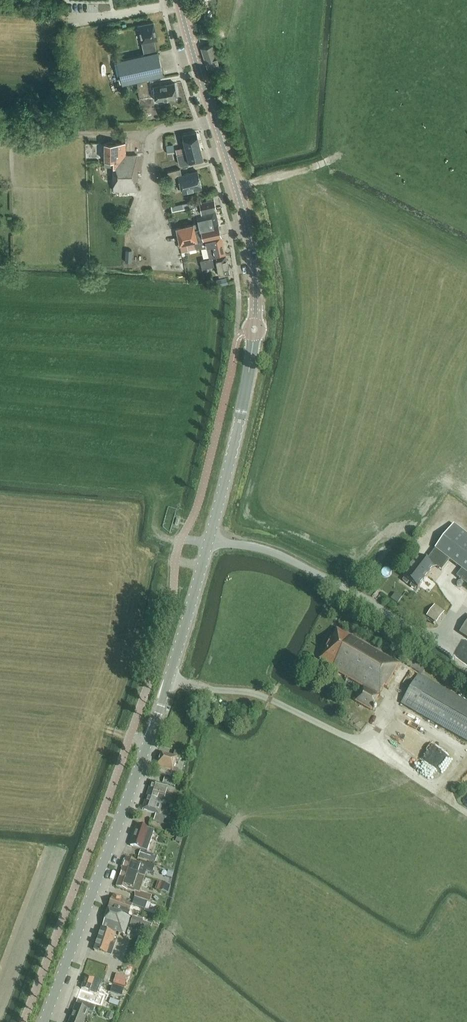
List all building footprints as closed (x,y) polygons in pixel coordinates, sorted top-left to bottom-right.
[(153,22),(139,26),(145,54),(157,51),(155,40),(157,39),(154,23),(153,22)] [(203,24),(198,23),(202,36),(209,34),(208,29),(205,30),(203,24)] [(212,44),(201,47),(207,67),(218,64),(212,44)] [(145,54),(117,60),(122,83),(134,81),(137,80),(146,78),(163,74),(158,51),(157,51),(145,54)] [(149,96),(146,78),(137,80),(139,97),(149,96)] [(136,88),(134,81),(122,83),(123,91),(136,88)] [(177,97),(175,83),(153,86),(155,101),(177,97)] [(196,132),(182,135),(185,146),(175,148),(179,163),(182,166),(204,160),(196,132)] [(104,143),(104,160),(104,166),(113,166),(113,190),(116,190),(116,196),(119,196),(119,190),(137,190),(137,155),(125,155),(125,143),(113,143),(112,142),(108,142),(107,143),(104,143)] [(180,168),(167,172),(170,183),(179,180),(182,192),(202,187),(197,171),(182,175),(180,168)] [(193,201),(189,202),(190,207),(192,214),(201,212),(216,208),(214,199),(201,202),(201,200),(193,202),(193,201)] [(187,242),(195,240),(221,235),(215,209),(196,214),(198,223),(193,224),(176,228),(179,244),(187,242)] [(222,235),(195,241),(197,248),(207,246),(210,257),(226,254),(224,245),(222,235)] [(187,242),(179,244),(181,251),(188,250),(187,242)] [(230,273),(226,255),(200,260),(202,268),(217,265),(219,276),(230,273)] [(403,581),(407,584),(409,582),(412,584),(412,585),(416,587),(416,588),(417,589),(433,568),(432,567),(434,565),(436,566),(444,556),(450,560),(462,570),(456,577),(459,579),(465,583),(466,585),(466,535),(453,524),(435,549),(425,562),(419,557),(403,578),(404,579),(403,581)] [(445,611),(435,604),(426,616),(436,623),(445,611)] [(459,634),(466,639),(466,621),(459,634)] [(385,688),(399,664),(350,636),(349,638),(336,630),(319,660),(326,663),(322,670),(329,675),(332,669),(363,687),(355,701),(370,710),(384,687),(385,688)] [(412,654),(397,645),(391,656),(422,674),(427,665),(411,656),(412,654)] [(401,703),(466,742),(466,704),(418,675),(401,703)] [(425,761),(432,749),(413,737),(410,742),(400,736),(396,743),(425,761)] [(174,779),(178,769),(173,768),(175,762),(178,764),(181,754),(175,752),(173,757),(161,753),(157,765),(160,767),(158,773),(170,777),(174,779)] [(163,783),(175,787),(177,781),(165,777),(163,783)] [(165,797),(168,798),(171,799),(172,795),(166,793),(168,787),(151,781),(148,791),(165,797)] [(142,810),(156,814),(159,815),(165,797),(148,791),(142,810)] [(156,814),(153,821),(163,824),(165,817),(159,815),(156,814)] [(168,824),(166,830),(173,833),(175,826),(168,824)] [(154,831),(148,829),(137,825),(130,846),(141,850),(141,849),(147,851),(154,831)] [(158,857),(152,855),(140,851),(138,856),(156,862),(158,857)] [(155,866),(149,864),(140,861),(139,863),(136,862),(126,858),(122,869),(137,874),(139,869),(147,871),(152,873),(155,866)] [(149,903),(152,897),(139,893),(145,877),(137,874),(122,869),(116,887),(134,893),(135,898),(145,902),(149,903)] [(170,885),(163,883),(162,886),(160,891),(167,894),(170,885)] [(124,898),(114,895),(113,898),(112,898),(108,909),(129,916),(133,905),(123,902),(124,898)] [(135,898),(133,905),(143,908),(145,902),(135,898)] [(108,910),(104,920),(102,927),(117,932),(124,934),(130,917),(108,910)] [(130,925),(140,929),(149,932),(151,925),(143,922),(143,921),(132,917),(130,925)] [(117,932),(102,927),(94,951),(106,955),(111,956),(116,941),(114,940),(117,932)] [(139,936),(135,947),(141,949),(145,939),(139,936)] [(86,976),(81,989),(78,997),(101,1006),(103,999),(94,996),(95,994),(100,981),(86,976)] [(111,994),(122,999),(127,990),(116,984),(111,994)] [(118,1006),(119,1002),(110,998),(109,1003),(118,1006)] [(88,1011),(93,1013),(95,1007),(77,1000),(69,1021),(84,1021),(88,1011)] [(108,1012),(106,1018),(112,1020),(114,1014),(108,1012)]
